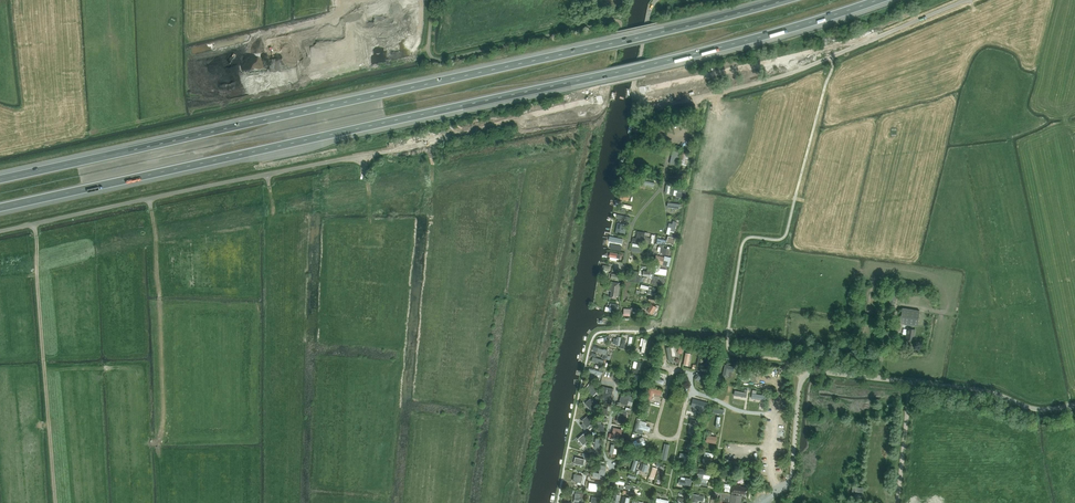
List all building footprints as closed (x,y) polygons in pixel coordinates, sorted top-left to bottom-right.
[(690,154),(682,152),(679,164),(687,166),(690,154)] [(626,177),(626,178),(625,185),(635,186),(636,179),(636,178),(626,177)] [(677,197),(685,198),(686,192),(683,191),(684,190),(682,189),(683,187),(668,185),(667,193),(670,193),(671,189),(678,190),(677,197)] [(629,195),(627,194),(622,193),(620,199),(619,201),(622,201),(623,199),(628,201),(629,195)] [(676,221),(672,220),(672,223),(668,222),(667,226),(671,227),(670,230),(674,231),(676,221)] [(628,225),(618,223),(616,232),(625,234),(628,225)] [(644,232),(636,231),(635,237),(632,237),(632,241),(642,243),(644,232)] [(655,234),(651,234),(650,241),(646,240),(646,243),(649,244),(650,242),(653,243),(653,241),(655,242),(656,239),(654,239),(655,234)] [(642,245),(632,243),(631,250),(640,252),(642,245)] [(669,255),(670,247),(668,247),(667,248),(664,247),(661,247),(660,253),(669,255)] [(666,266),(667,263),(664,262),(665,257),(657,255),(655,263),(663,265),(666,266)] [(643,276),(650,277),(651,269),(648,269),(648,271),(644,270),(643,276)] [(639,271),(633,271),(633,276),(636,276),(635,277),(628,277),(628,281),(639,282),(640,277),(638,277),(639,271)] [(621,283),(611,281),(610,290),(611,290),(610,298),(617,299),(617,296),(619,297),(621,283)] [(611,311),(617,312),(618,305),(610,303),(609,307),(611,307),(611,311)] [(656,307),(650,304),(647,310),(652,313),(656,307)] [(917,327),(920,312),(902,309),(900,324),(909,326),(908,329),(907,329),(906,340),(914,342),(915,330),(913,330),(913,326),(917,327)] [(666,347),(668,361),(672,360),(671,356),(672,356),(675,355),(673,345),(666,347)] [(608,351),(597,347),(595,351),(603,354),(601,358),(605,359),(606,355),(607,355),(608,351)] [(714,358),(710,355),(703,365),(707,367),(714,358)] [(632,372),(639,373),(641,362),(637,361),(636,368),(633,368),(632,372)] [(729,365),(724,364),(722,376),(727,377),(728,371),(734,372),(735,367),(730,366),(730,365),(729,365)] [(598,391),(591,384),(587,388),(594,396),(598,391)] [(613,388),(604,387),(602,396),(611,398),(613,388)] [(662,391),(650,387),(647,398),(651,399),(653,393),(661,395),(662,391)] [(629,398),(621,395),(619,402),(627,405),(629,398)] [(590,397),(584,403),(591,410),(595,405),(596,406),(597,405),(598,404),(592,397),(591,399),(590,397)] [(706,410),(708,402),(693,399),(691,406),(706,410)] [(593,423),(587,416),(581,420),(587,427),(593,423)] [(701,422),(691,419),(689,425),(694,426),(691,435),(697,436),(701,422)] [(650,427),(639,423),(637,428),(649,432),(650,427)] [(622,429),(614,428),(612,435),(611,438),(620,440),(620,437),(622,429)] [(590,439),(585,433),(578,438),(583,445),(590,439)] [(717,437),(707,435),(706,442),(716,444),(717,437)] [(646,444),(645,440),(638,443),(636,440),(633,442),(634,445),(631,446),(633,449),(646,444)] [(584,459),(575,457),(574,463),(582,465),(584,459)] [(648,466),(641,463),(639,469),(646,472),(648,466)] [(605,474),(607,466),(600,464),(598,473),(605,474)] [(657,469),(652,467),(649,477),(654,479),(657,469)] [(583,475),(574,473),(572,481),(581,483),(583,475)] [(598,484),(589,483),(588,490),(597,491),(598,484)] [(725,488),(724,492),(729,492),(730,488),(731,484),(722,483),(722,487),(725,488)] [(636,486),(628,485),(626,484),(625,489),(627,489),(627,492),(634,493),(636,486)] [(730,502),(741,502),(742,496),(741,496),(742,493),(746,494),(747,488),(741,487),(741,485),(732,484),(731,492),(732,492),(731,494),(730,502)] [(581,491),(576,490),(575,493),(574,500),(574,502),(576,502),(582,502),(582,501),(584,491),(581,491)] [(680,491),(680,492),(680,493),(680,494),(686,495),(686,496),(684,502),(686,502),(687,502),(690,493),(680,491)] [(704,496),(691,494),(690,501),(698,502),(698,501),(703,501),(704,496)]
